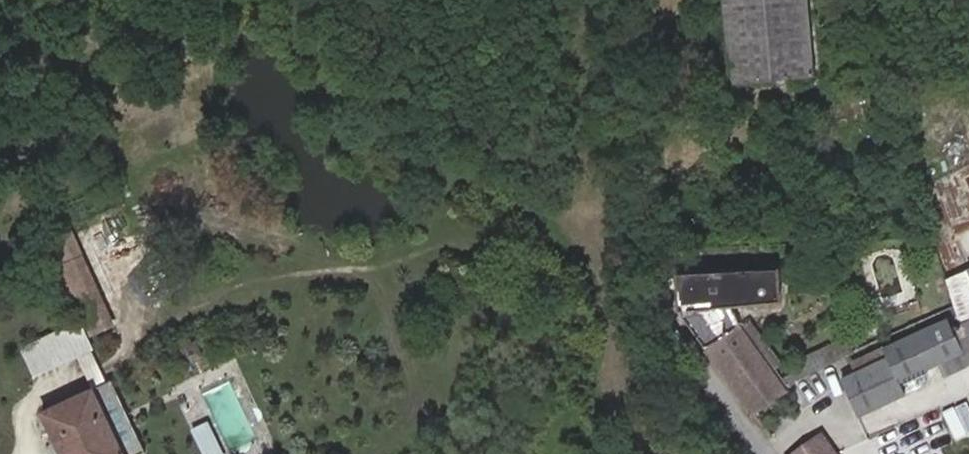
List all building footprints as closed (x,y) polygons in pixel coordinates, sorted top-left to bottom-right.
[(731,81),(813,76),(807,0),(725,0),(731,81)] [(956,173),(938,179),(942,192),(960,187),(956,173)] [(71,233),(51,242),(61,266),(82,256),(71,233)] [(677,315),(703,353),(739,328),(732,317),(776,316),(776,273),(676,276),(677,315)] [(92,277),(71,287),(91,334),(113,325),(92,277)] [(922,304),(912,307),(914,318),(925,315),(922,304)] [(951,333),(947,322),(883,352),(888,361),(897,385),(961,357),(951,333)] [(951,333),(961,357),(967,373),(968,372),(968,326),(951,333)] [(739,328),(703,353),(750,417),(784,392),(782,390),(773,376),(739,328)] [(842,362),(857,355),(851,340),(837,347),(842,362)] [(180,364),(198,359),(193,342),(175,347),(180,364)] [(804,380),(842,362),(837,347),(797,365),(804,380)] [(897,385),(888,361),(843,378),(859,416),(903,399),(897,385)] [(797,365),(773,376),(782,390),(804,380),(797,365)] [(91,394),(39,416),(55,453),(117,453),(91,394)] [(187,429),(197,453),(219,453),(205,421),(187,429)] [(800,453),(836,453),(824,438),(800,453)]
